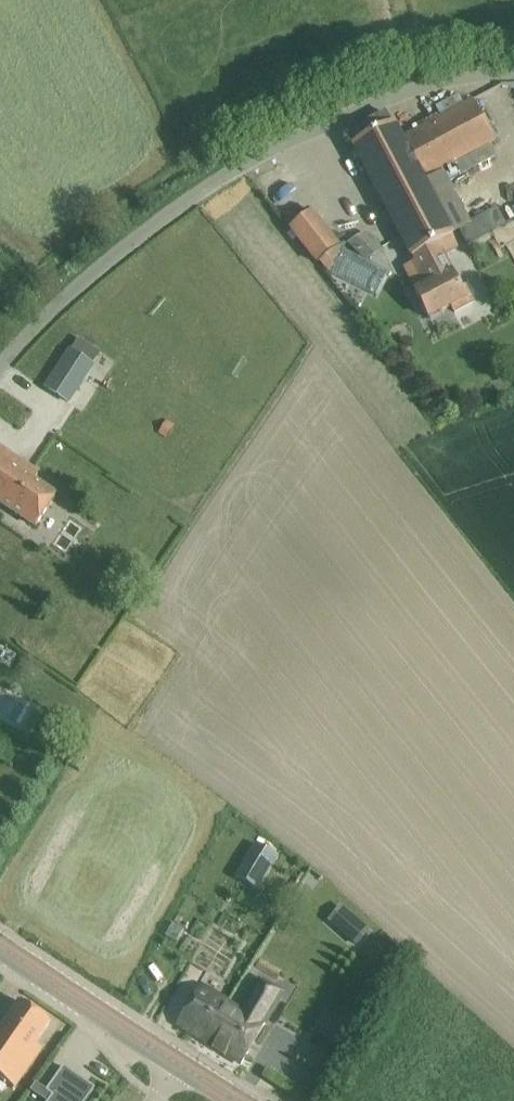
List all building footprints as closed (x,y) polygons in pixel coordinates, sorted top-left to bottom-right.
[(412,257),(414,256),(452,236),(453,235),(423,179),(494,140),(473,100),(401,138),(393,123),(353,144),(412,257)] [(311,212),(290,228),(317,262),(319,261),(328,273),(341,248),(338,246),(311,212)] [(452,236),(414,256),(429,285),(415,292),(429,318),(450,306),(454,313),(475,302),(466,284),(460,287),(442,255),(458,246),(452,236)] [(70,401),(101,354),(78,340),(47,387),(70,401)] [(166,419),(158,432),(166,438),(175,424),(166,419)] [(0,448),(0,502),(36,526),(56,498),(31,481),(36,473),(0,448)] [(0,655),(0,661),(22,673),(30,658),(5,645),(0,655)] [(255,842),(235,875),(255,887),(276,855),(255,842)] [(362,923),(348,939),(356,946),(370,930),(362,923)] [(242,1008),(229,999),(203,1040),(241,1064),(281,999),(269,992),(273,985),(261,977),(242,1008)] [(177,1024),(203,1040),(229,999),(203,983),(177,1024)] [(51,1022),(19,1000),(7,1018),(0,1028),(0,1076),(9,1083),(15,1087),(42,1048),(35,1044),(51,1022)] [(328,1009),(315,1030),(344,1049),(357,1028),(328,1009)] [(48,1100),(86,1100),(96,1086),(64,1064),(46,1090),(52,1094),(48,1100)]
